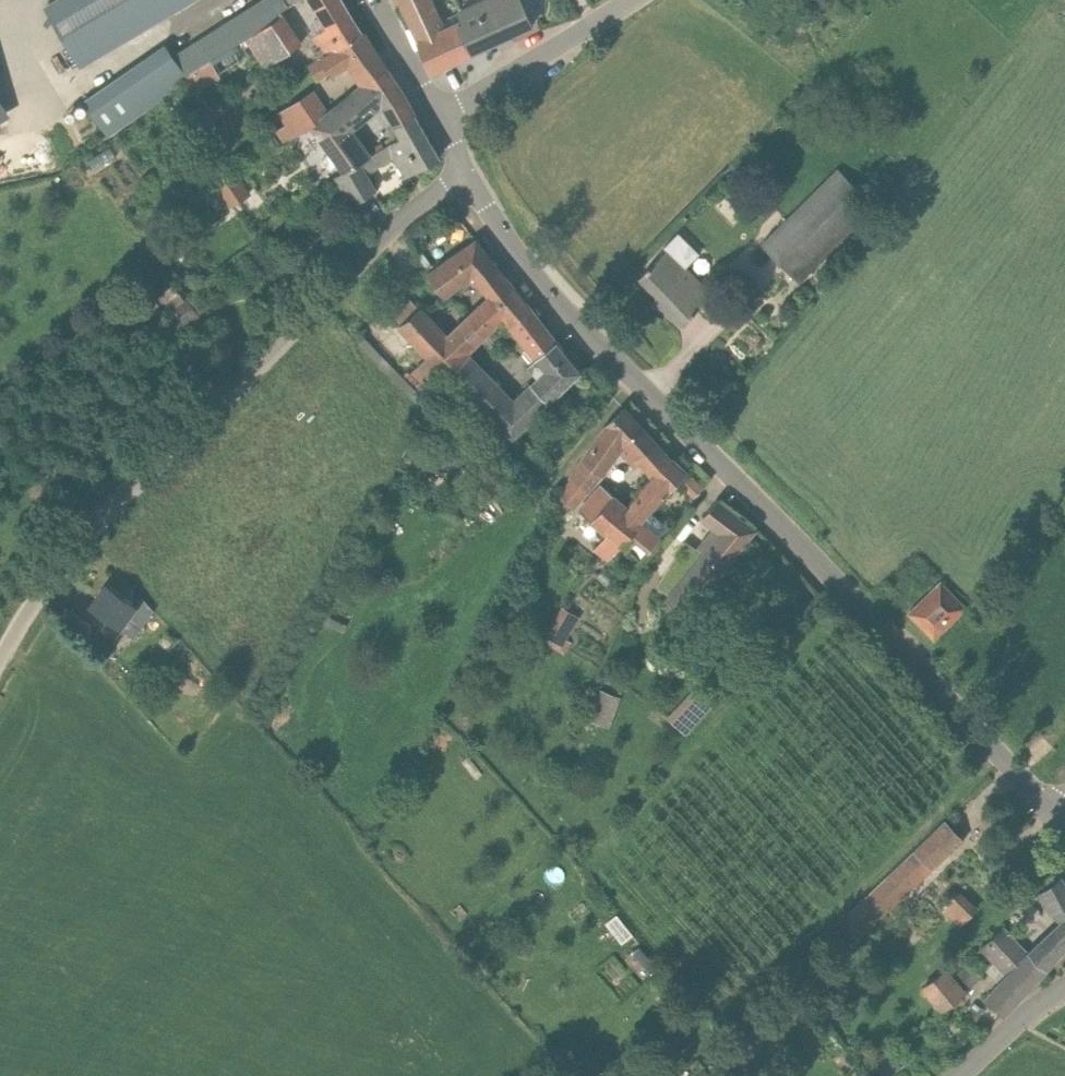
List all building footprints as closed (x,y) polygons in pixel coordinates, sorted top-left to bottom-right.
[(45,7),(81,66),(192,0),(57,0),(45,7)] [(173,57),(165,45),(84,101),(107,135),(188,79),(186,75),(215,56),(243,38),(247,37),(248,38),(282,15),(279,11),(294,2),(297,0),(263,0),(173,57)] [(320,59),(325,56),(363,32),(343,0),(313,0),(326,20),(321,24),(324,28),(312,36),(318,45),(313,48),(320,59)] [(433,0),(401,0),(420,41),(433,70),(472,52),(472,51),(478,49),(460,8),(455,10),(460,21),(445,26),(433,0)] [(460,8),(478,49),(533,24),(523,0),(475,0),(476,1),(460,8)] [(301,43),(282,15),(248,38),(266,66),(301,43)] [(345,65),(360,86),(386,68),(363,32),(325,56),(320,59),(309,66),(317,77),(329,70),(331,74),(345,65)] [(220,76),(209,60),(186,75),(188,79),(197,91),(220,76)] [(382,101),(387,109),(405,98),(406,97),(386,68),(360,86),(361,87),(344,103),(330,112),(312,125),(344,170),(367,156),(347,128),(382,101)] [(282,145),(312,125),(330,112),(320,98),(313,103),(307,94),(278,112),(285,125),(274,132),(282,145)] [(364,172),(394,154),(406,176),(439,157),(414,112),(395,123),(396,124),(403,135),(388,144),(372,154),(371,153),(344,170),(345,170),(333,178),(350,206),(375,191),(364,172)] [(386,140),(388,144),(403,135),(396,124),(387,129),(391,137),(386,140)] [(838,169),(762,244),(799,282),(875,207),(838,169)] [(232,204),(248,195),(232,170),(217,181),(232,204)] [(712,293),(685,267),(699,254),(678,233),(663,248),(666,251),(641,276),(672,306),(666,311),(680,325),(712,293)] [(508,325),(530,307),(507,278),(493,261),(476,239),(430,273),(444,293),(469,274),(489,297),(478,307),(448,336),(420,307),(400,326),(428,355),(412,371),(437,394),(449,374),(450,374),(449,373),(470,353),(469,353),(504,319),(508,325)] [(423,252),(418,255),(426,267),(431,263),(423,252)] [(185,299),(172,284),(156,297),(169,312),(185,299)] [(199,315),(188,300),(165,316),(175,331),(199,315)] [(401,324),(409,317),(399,306),(391,313),(401,324)] [(498,451),(512,437),(513,437),(581,371),(556,340),(530,307),(508,325),(534,358),(527,365),(537,376),(514,398),(470,353),(449,373),(450,374),(497,421),(483,435),(498,451)] [(659,446),(624,409),(607,425),(584,459),(570,478),(573,480),(560,496),(563,498),(555,507),(564,515),(571,505),(573,507),(586,491),(587,492),(619,449),(630,461),(636,456),(642,462),(659,446)] [(630,510),(642,519),(644,521),(625,542),(628,545),(633,540),(647,552),(670,525),(652,508),(685,472),(672,459),(671,460),(670,459),(654,475),(655,476),(643,488),(630,510)] [(644,521),(642,519),(630,510),(602,486),(581,509),(608,532),(593,550),(607,562),(622,544),(623,545),(625,542),(644,521)] [(699,603),(707,593),(754,529),(716,499),(703,514),(723,531),(687,578),(679,588),(699,603)] [(154,610),(142,597),(136,604),(107,583),(90,606),(120,627),(134,637),(154,610)] [(963,607),(940,584),(911,612),(934,636),(963,607)] [(569,648),(584,611),(563,603),(548,640),(569,648)] [(330,616),(327,623),(343,631),(346,624),(330,616)] [(592,717),(613,725),(624,693),(603,686),(592,717)] [(691,733),(715,703),(694,686),(670,716),(691,733)] [(846,915),(861,932),(961,839),(944,820),(846,915)] [(1030,951),(1047,967),(1064,947),(1064,885),(1060,876),(1037,893),(1060,923),(1030,951)] [(941,907),(960,924),(975,908),(958,891),(941,907)] [(983,947),(997,962),(988,970),(1000,982),(985,997),(1003,1014),(1047,967),(1030,951),(1029,952),(1004,926),(983,947)] [(632,952),(650,973),(657,967),(639,946),(632,952)] [(968,960),(956,973),(967,988),(981,976),(968,960)] [(964,992),(967,988),(956,973),(952,976),(946,970),(924,986),(942,1009),(964,992)] [(762,1025),(748,1044),(757,1050),(771,1032),(762,1025)]
